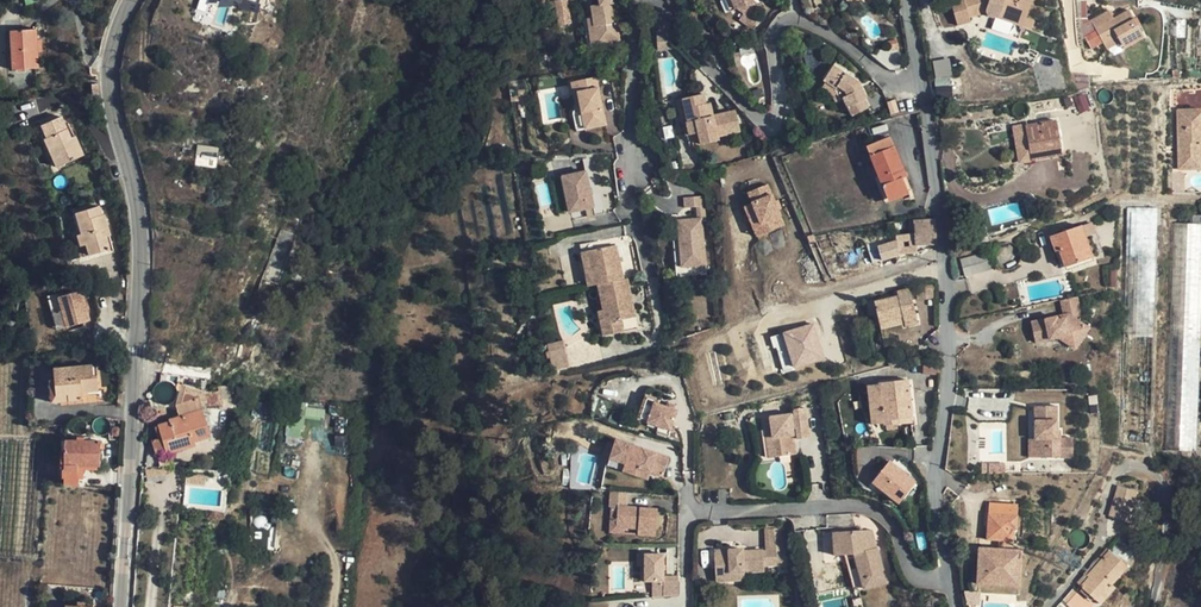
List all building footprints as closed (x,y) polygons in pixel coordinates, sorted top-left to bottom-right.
[(225,5),(236,9),(237,4),(247,7),(249,0),(227,0),(225,5)] [(568,0),(556,2),(560,25),(571,24),(568,0)] [(593,16),(597,44),(620,40),(613,0),(599,0),(600,5),(591,6),(593,16)] [(736,10),(731,0),(725,0),(730,12),(736,10)] [(745,14),(751,18),(759,6),(754,2),(753,0),(731,0),(736,10),(738,9),(745,14)] [(1031,4),(1019,0),(1018,4),(1009,1),(1009,0),(963,0),(969,18),(987,13),(987,14),(988,15),(988,16),(989,16),(989,17),(990,17),(991,17),(991,18),(992,18),(993,18),(994,18),(995,18),(996,18),(997,17),(1000,14),(1002,11),(1015,16),(1016,13),(1027,17),(1031,4)] [(1000,14),(997,17),(1023,26),(1027,17),(1016,13),(1015,16),(1002,11),(1000,14)] [(1091,21),(1103,42),(1116,35),(1118,39),(1121,44),(1141,33),(1129,11),(1113,19),(1109,11),(1091,21)] [(756,22),(751,18),(745,14),(740,20),(752,28),(756,22)] [(598,50),(597,44),(593,16),(583,18),(588,52),(598,50)] [(1019,38),(1023,26),(997,17),(993,29),(1019,38)] [(37,67),(36,52),(36,39),(35,30),(10,31),(12,69),(37,67)] [(670,35),(658,33),(657,45),(670,47),(672,37),(670,35)] [(1116,35),(1103,42),(1105,46),(1118,39),(1116,35)] [(890,52),(899,50),(898,43),(888,45),(890,52)] [(935,59),(937,77),(953,76),(951,58),(935,59)] [(243,62),(240,72),(252,75),(255,65),(243,62)] [(824,81),(826,82),(837,88),(835,91),(840,100),(843,98),(852,117),(868,108),(864,100),(867,99),(859,83),(833,66),(824,81)] [(596,77),(576,82),(580,104),(585,129),(606,125),(603,109),(599,110),(598,104),(602,104),(596,77)] [(576,105),(578,105),(580,104),(576,82),(571,83),(576,105)] [(836,103),(840,100),(835,91),(837,88),(826,82),(822,88),(831,93),(836,103)] [(1073,97),(1077,110),(1092,106),(1087,92),(1073,97)] [(735,110),(713,115),(713,116),(709,117),(706,104),(703,95),(677,100),(682,123),(687,122),(690,135),(699,133),(701,145),(720,141),(719,138),(741,132),(735,110)] [(888,102),(891,114),(898,112),(895,100),(888,102)] [(580,104),(578,105),(573,113),(577,131),(585,129),(580,104)] [(1191,122),(1191,110),(1178,111),(1179,169),(1200,169),(1200,122),(1191,122)] [(1200,122),(1200,110),(1191,110),(1191,122),(1200,122)] [(44,139),(56,167),(83,155),(75,136),(70,138),(60,116),(37,126),(43,139),(44,139)] [(1025,126),(1030,157),(1061,152),(1056,121),(1025,126)] [(867,147),(887,198),(907,190),(902,178),(906,177),(890,138),(867,147)] [(1062,156),(1061,152),(1030,157),(1031,161),(1062,156)] [(561,177),(569,212),(593,206),(584,171),(561,177)] [(1175,191),(1186,191),(1186,173),(1175,173),(1175,191)] [(767,181),(748,190),(753,201),(765,232),(784,223),(767,181)] [(909,195),(907,190),(887,198),(889,203),(909,195)] [(697,207),(704,207),(703,196),(684,198),(685,208),(697,207)] [(753,201),(745,204),(757,235),(765,232),(753,201)] [(77,235),(83,256),(108,249),(105,237),(109,236),(103,214),(100,215),(98,206),(75,213),(81,233),(77,235)] [(704,207),(697,207),(698,219),(678,221),(680,245),(684,245),(686,267),(706,265),(702,219),(705,219),(704,207)] [(1126,262),(1156,269),(1158,209),(1128,208),(1126,254),(1126,262)] [(915,223),(918,258),(937,256),(936,245),(937,245),(935,220),(933,221),(915,222),(915,223)] [(908,259),(918,258),(915,223),(895,225),(908,259)] [(1091,223),(1081,226),(1085,238),(1095,235),(1091,223)] [(1200,280),(1200,225),(1174,224),(1173,273),(1200,280)] [(295,229),(280,225),(260,290),(276,295),(295,229)] [(1085,238),(1081,226),(1051,237),(1056,251),(1059,250),(1065,267),(1092,258),(1085,238)] [(580,245),(582,252),(586,251),(600,249),(598,241),(580,245)] [(616,246),(600,249),(586,251),(593,286),(598,285),(603,310),(606,324),(621,320),(636,317),(628,279),(624,280),(616,246)] [(588,287),(593,286),(586,251),(582,252),(588,287)] [(987,253),(960,260),(965,277),(991,269),(987,253)] [(1200,328),(1200,280),(1173,273),(1166,451),(1197,452),(1200,328)] [(938,298),(938,282),(928,282),(928,298),(938,298)] [(596,286),(590,287),(594,310),(600,309),(596,286)] [(89,319),(81,289),(64,294),(58,296),(66,326),(89,319)] [(875,303),(879,321),(903,316),(904,323),(905,326),(917,323),(910,290),(897,293),(899,297),(875,303)] [(66,326),(58,296),(48,298),(49,302),(56,328),(66,326)] [(1065,300),(1068,315),(1073,314),(1079,317),(1087,320),(1081,296),(1065,300)] [(830,302),(797,311),(817,383),(850,374),(830,302)] [(783,391),(817,383),(797,311),(763,320),(783,391)] [(881,329),(904,323),(903,316),(879,321),(881,329)] [(1036,322),(1040,342),(1063,337),(1071,335),(1084,339),(1091,322),(1087,320),(1079,317),(1062,320),(1062,316),(1036,322)] [(624,332),(621,320),(606,324),(601,325),(603,337),(624,332)] [(1082,344),(1084,339),(1071,335),(1063,337),(1082,344)] [(550,351),(555,371),(569,368),(565,348),(550,351)] [(924,375),(939,375),(939,359),(925,359),(924,375)] [(54,369),(55,380),(56,396),(68,395),(69,401),(82,399),(82,396),(88,395),(88,391),(99,390),(98,376),(93,376),(92,366),(54,369)] [(52,402),(69,401),(68,395),(56,396),(55,380),(50,380),(52,402)] [(884,425),(900,423),(899,419),(905,418),(912,417),(908,380),(880,384),(880,385),(884,423),(884,425)] [(204,391),(182,385),(176,404),(179,417),(169,420),(170,422),(159,426),(163,438),(167,450),(211,437),(200,402),(206,402),(204,392),(204,391)] [(231,385),(219,385),(219,391),(219,405),(232,404),(231,385)] [(868,386),(872,425),(884,423),(880,385),(868,386)] [(219,391),(204,392),(206,402),(206,406),(219,405),(219,391)] [(677,411),(674,410),(667,408),(655,403),(656,399),(646,396),(640,414),(650,417),(648,423),(658,426),(670,430),(677,411)] [(1058,405),(1036,405),(1036,438),(1036,447),(1038,447),(1038,457),(1073,457),(1073,438),(1061,438),(1058,437),(1058,429),(1058,405)] [(155,409),(157,417),(167,415),(166,407),(155,409)] [(324,419),(324,407),(305,407),(305,419),(324,419)] [(782,422),(763,426),(766,437),(772,436),(778,464),(799,459),(792,432),(796,431),(799,444),(811,441),(803,408),(792,410),(793,416),(789,416),(790,420),(782,422)] [(761,414),(763,426),(782,422),(780,410),(761,414)] [(638,419),(648,423),(650,417),(640,414),(638,419)] [(111,424),(111,425),(111,426),(111,427),(111,428),(110,430),(111,439),(119,439),(120,428),(110,423),(111,424)] [(163,438),(159,426),(155,427),(158,439),(163,438)] [(658,426),(656,432),(668,436),(670,430),(658,426)] [(772,436),(766,437),(772,465),(778,464),(772,436)] [(1036,438),(1029,437),(1029,457),(1038,457),(1038,447),(1036,447),(1036,438)] [(157,453),(167,450),(163,438),(158,439),(153,441),(157,453)] [(65,440),(64,472),(78,472),(77,479),(83,479),(84,466),(100,467),(101,441),(65,440)] [(631,445),(615,440),(609,459),(625,464),(650,472),(663,477),(669,458),(643,449),(642,454),(636,452),(629,450),(631,445)] [(609,459),(607,466),(622,471),(625,464),(609,459)] [(890,459),(872,484),(901,504),(919,479),(890,459)] [(984,462),(983,470),(1007,471),(1007,463),(984,462)] [(648,480),(650,472),(625,464),(622,471),(648,480)] [(145,469),(147,478),(169,474),(170,465),(145,469)] [(187,474),(186,484),(205,486),(206,475),(187,474)] [(1119,487),(1114,502),(1133,508),(1137,493),(1119,487)] [(626,508),(627,493),(610,492),(609,508),(613,508),(618,508),(618,507),(626,508)] [(1129,521),(1133,508),(1114,502),(1110,516),(1129,521)] [(989,503),(986,540),(1001,541),(1010,541),(1014,542),(1014,530),(1017,530),(1018,505),(989,503)] [(626,508),(618,507),(618,508),(616,527),(638,529),(638,533),(637,535),(656,536),(658,510),(626,508)] [(784,567),(780,530),(766,530),(767,551),(768,567),(784,567)] [(874,531),(863,534),(869,554),(880,551),(874,531)] [(863,534),(836,542),(842,564),(851,562),(863,558),(874,581),(887,574),(880,551),(869,554),(863,534)] [(1010,541),(1001,541),(1000,550),(1009,550),(1010,541)] [(1076,583),(1080,587),(1088,578),(1087,576),(1109,551),(1106,548),(1076,583)] [(714,551),(716,577),(731,576),(731,573),(744,573),(765,571),(765,567),(764,551),(743,552),(743,549),(714,551)] [(1021,587),(1021,577),(989,576),(990,549),(981,549),(979,585),(1021,587)] [(1009,550),(1000,550),(990,549),(989,576),(1021,577),(1023,551),(1009,550)] [(1127,567),(1109,551),(1087,576),(1088,578),(1080,587),(1100,604),(1115,588),(1111,585),(1127,567)] [(663,577),(663,554),(645,555),(645,581),(652,581),(652,591),(653,597),(678,595),(678,577),(663,577)] [(874,581),(863,558),(851,562),(870,593),(877,588),(874,581)] [(745,580),(744,573),(731,573),(731,576),(732,581),(745,580)] [(889,581),(887,574),(874,581),(877,588),(889,581)]
